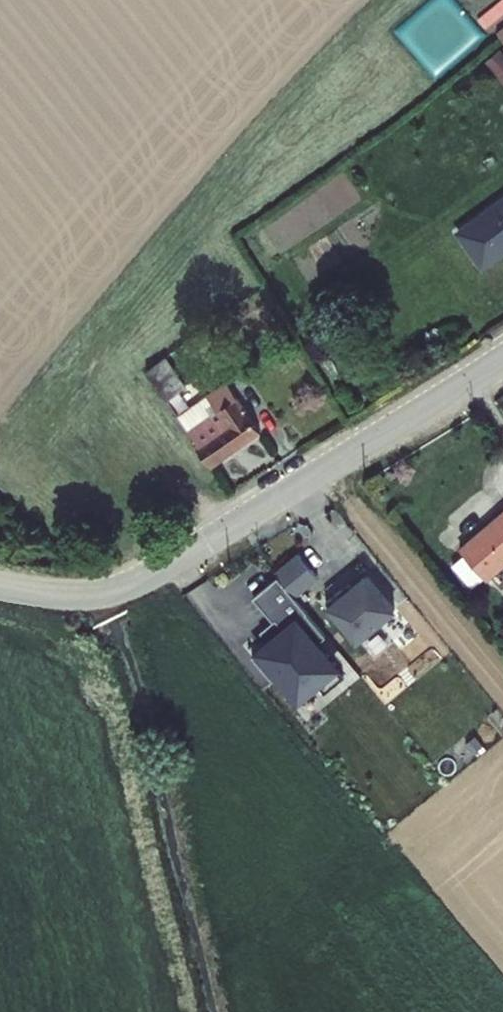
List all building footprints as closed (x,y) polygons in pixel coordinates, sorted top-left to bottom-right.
[(482,31),(502,57),(502,43),(489,25),(482,31)] [(498,64),(502,60),(502,57),(482,31),(475,35),(498,64)] [(465,274),(502,245),(502,192),(440,241),(465,274)] [(123,373),(145,400),(165,387),(145,358),(123,373)] [(177,452),(194,472),(243,434),(204,380),(156,414),(183,447),(177,452)] [(421,575),(441,600),(502,551),(502,508),(500,504),(429,558),(433,563),(421,575)] [(299,557),(275,576),(276,576),(294,599),(317,580),(299,557)] [(324,636),(294,599),(276,576),(253,594),(272,619),(272,620),(275,618),(283,629),(267,640),(249,653),(267,676),(274,672),(294,698),(313,683),(321,693),(340,678),(314,644),(324,636)] [(342,594),(326,606),(356,643),(395,614),(367,579),(344,597),(342,594)] [(259,629),(267,640),(283,629),(275,618),(272,620),(272,619),(259,629)]
